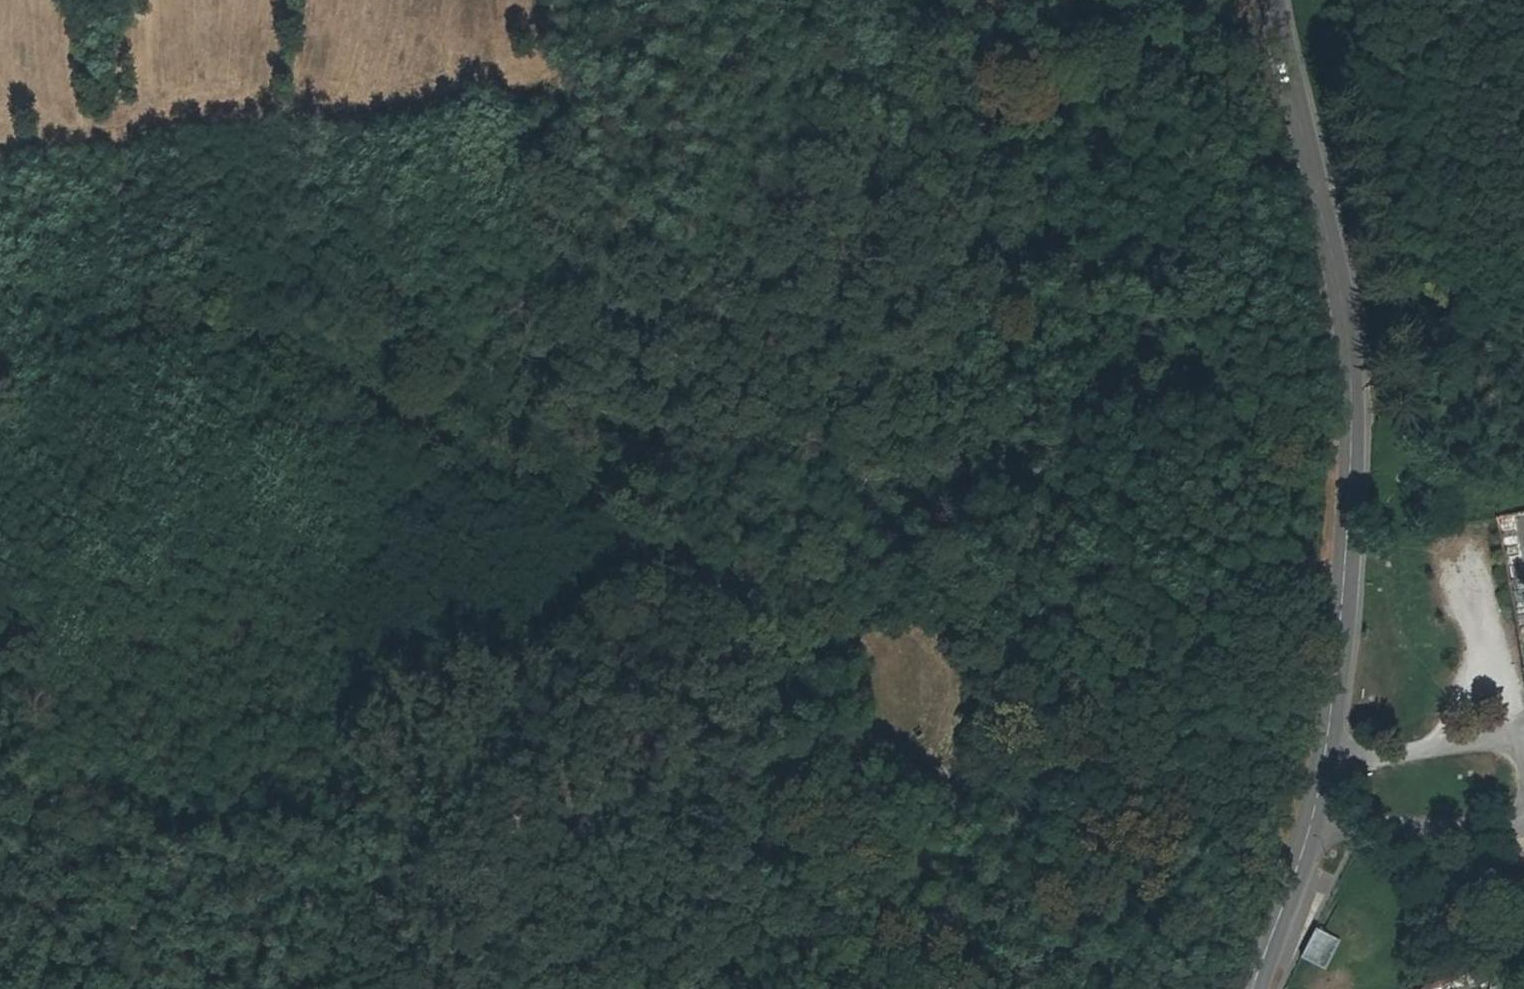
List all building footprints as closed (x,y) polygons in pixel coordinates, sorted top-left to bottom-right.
[(1310,929),(1295,959),(1320,973),(1336,942),(1310,929)]
